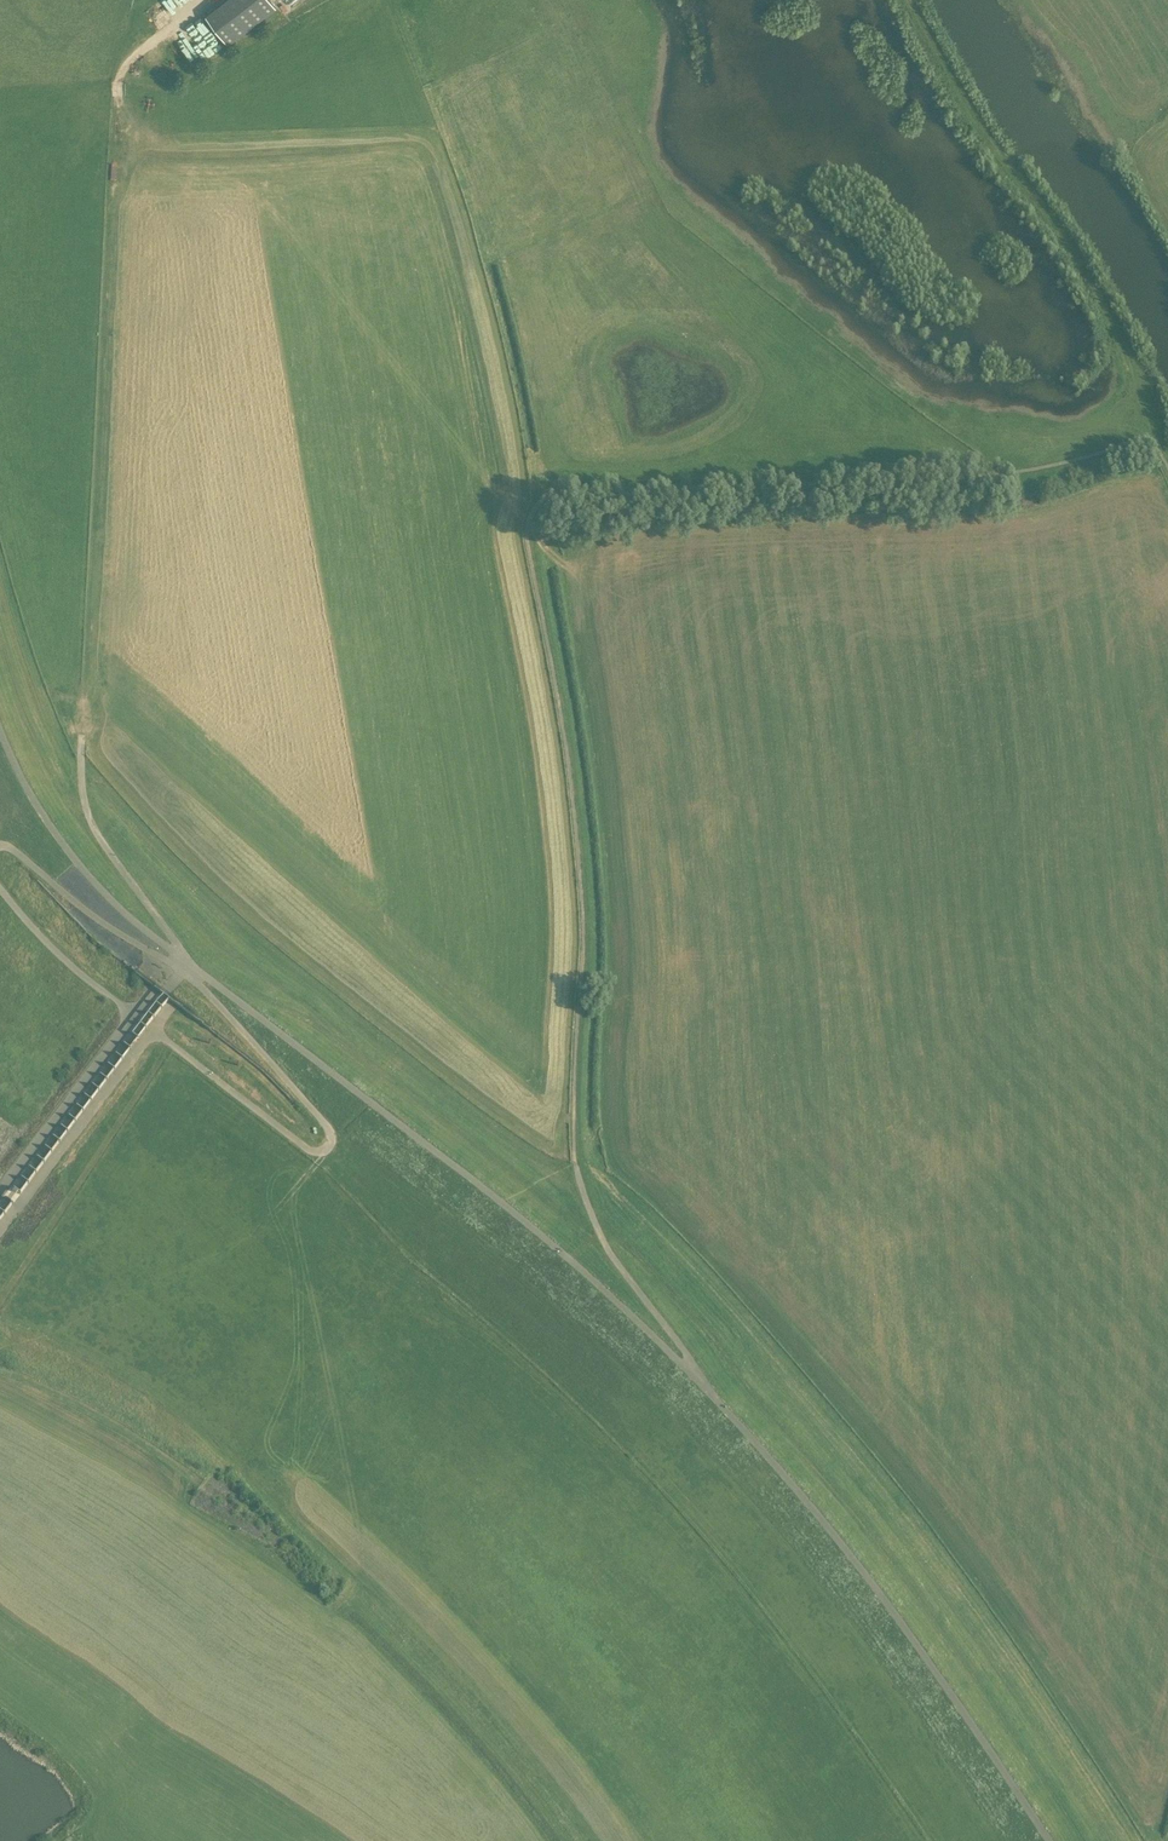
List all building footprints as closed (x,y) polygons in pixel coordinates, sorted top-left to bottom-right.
[(144,8),(151,21),(190,0),(158,0),(144,8)] [(270,0),(223,0),(205,14),(227,43),(275,7),(270,0)]
